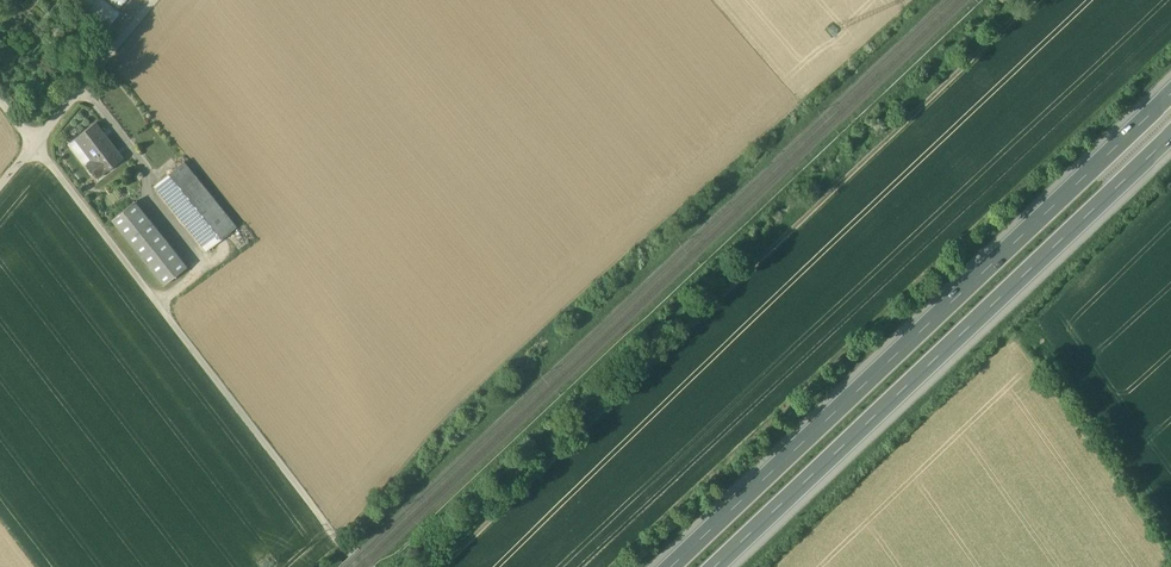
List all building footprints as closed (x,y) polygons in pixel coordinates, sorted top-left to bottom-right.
[(100,0),(73,0),(111,32),(122,18),(100,0)] [(122,14),(134,0),(106,0),(122,14)] [(124,158),(96,122),(75,138),(92,160),(87,163),(99,177),(124,158)] [(184,161),(154,186),(207,251),(237,227),(184,161)] [(188,266),(135,201),(112,219),(164,285),(188,266)]
